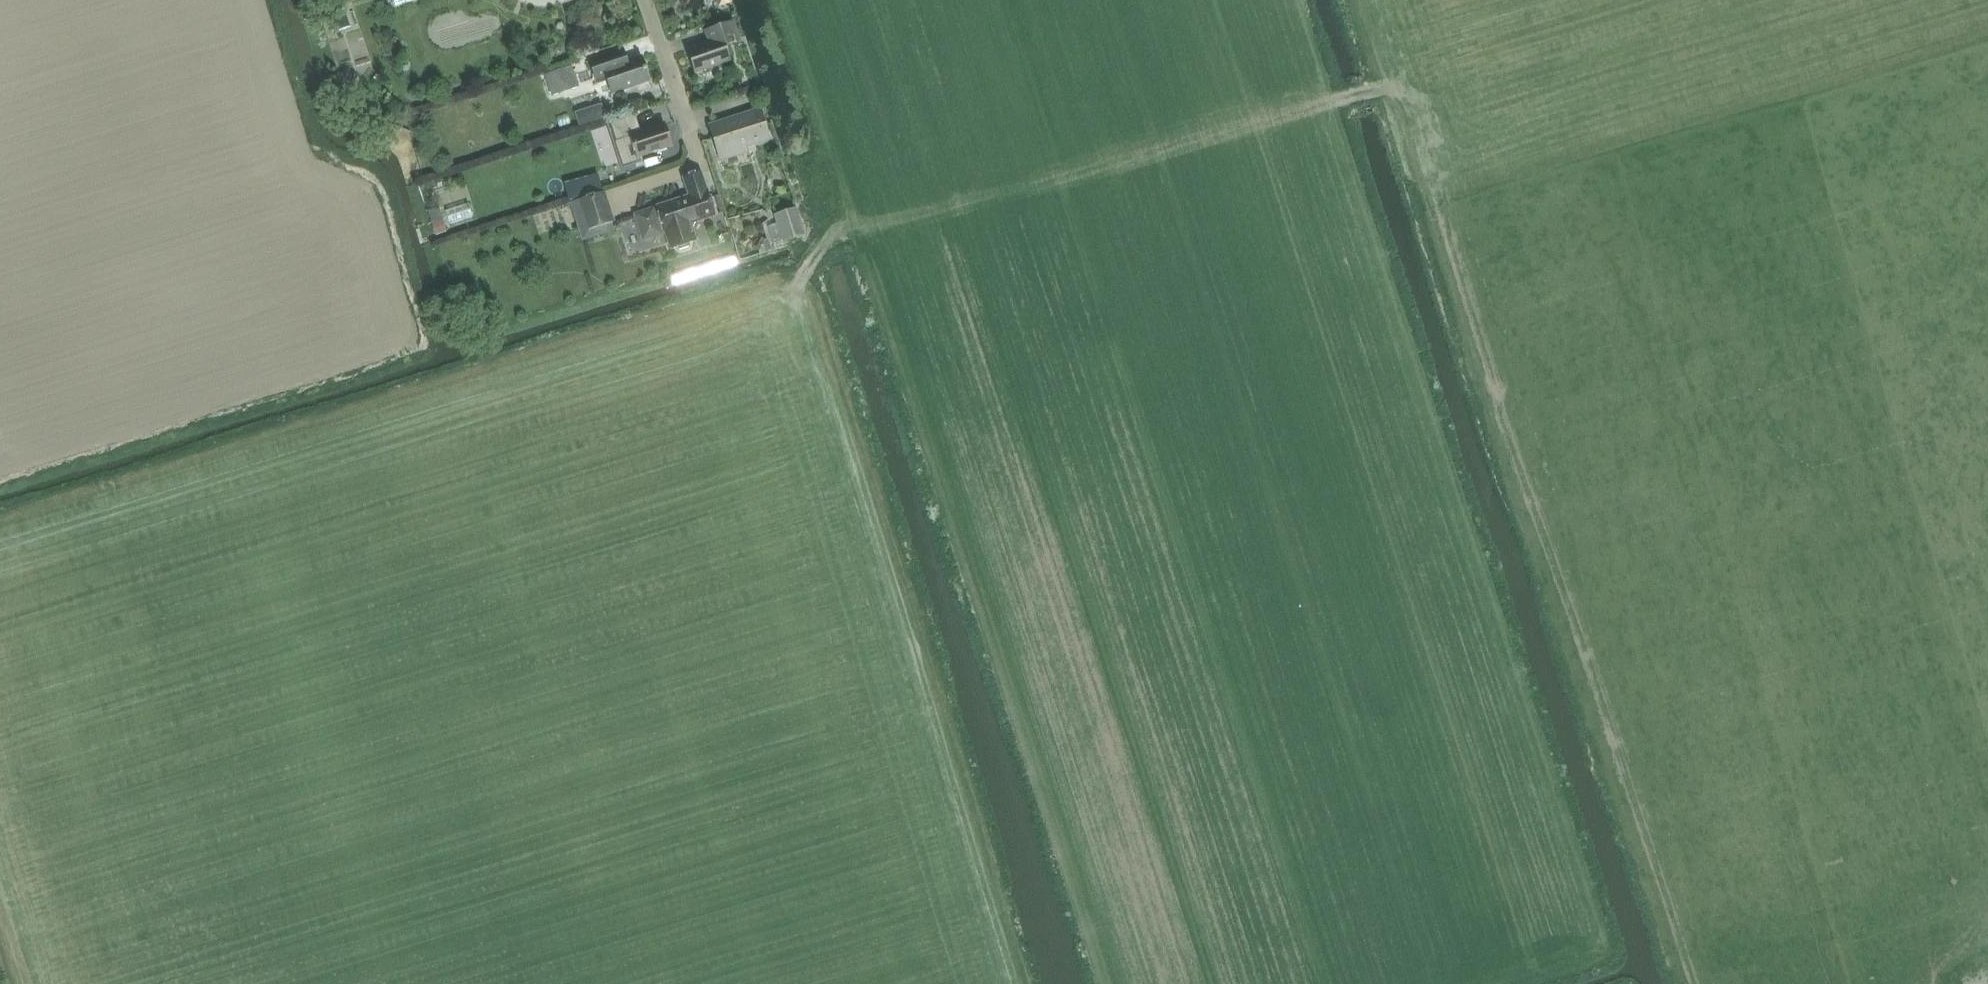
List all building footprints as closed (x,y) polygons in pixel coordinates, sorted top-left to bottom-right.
[(346,3),(331,8),(336,25),(351,20),(346,3)] [(722,38),(734,34),(730,22),(707,30),(711,41),(687,50),(694,72),(729,61),(722,38)] [(617,64),(612,52),(588,59),(597,84),(607,81),(611,93),(649,81),(641,56),(617,64)] [(570,66),(545,74),(549,87),(574,78),(570,66)] [(742,145),(767,137),(759,111),(710,127),(720,158),(744,150),(742,145)] [(638,157),(672,146),(664,123),(640,131),(635,114),(606,123),(607,125),(608,124),(612,134),(613,134),(615,140),(614,140),(620,161),(618,162),(621,168),(635,164),(635,162),(639,161),(638,157)] [(653,208),(635,214),(643,238),(661,232),(659,228),(663,227),(670,248),(676,246),(679,249),(688,246),(689,241),(695,240),(689,223),(714,215),(700,172),(683,178),(689,196),(657,206),(658,211),(654,212),(653,208)] [(603,192),(598,173),(563,182),(568,201),(601,192),(603,192)] [(577,200),(587,229),(611,221),(601,192),(577,200)] [(782,243),(803,234),(795,207),(773,215),(782,243)]
